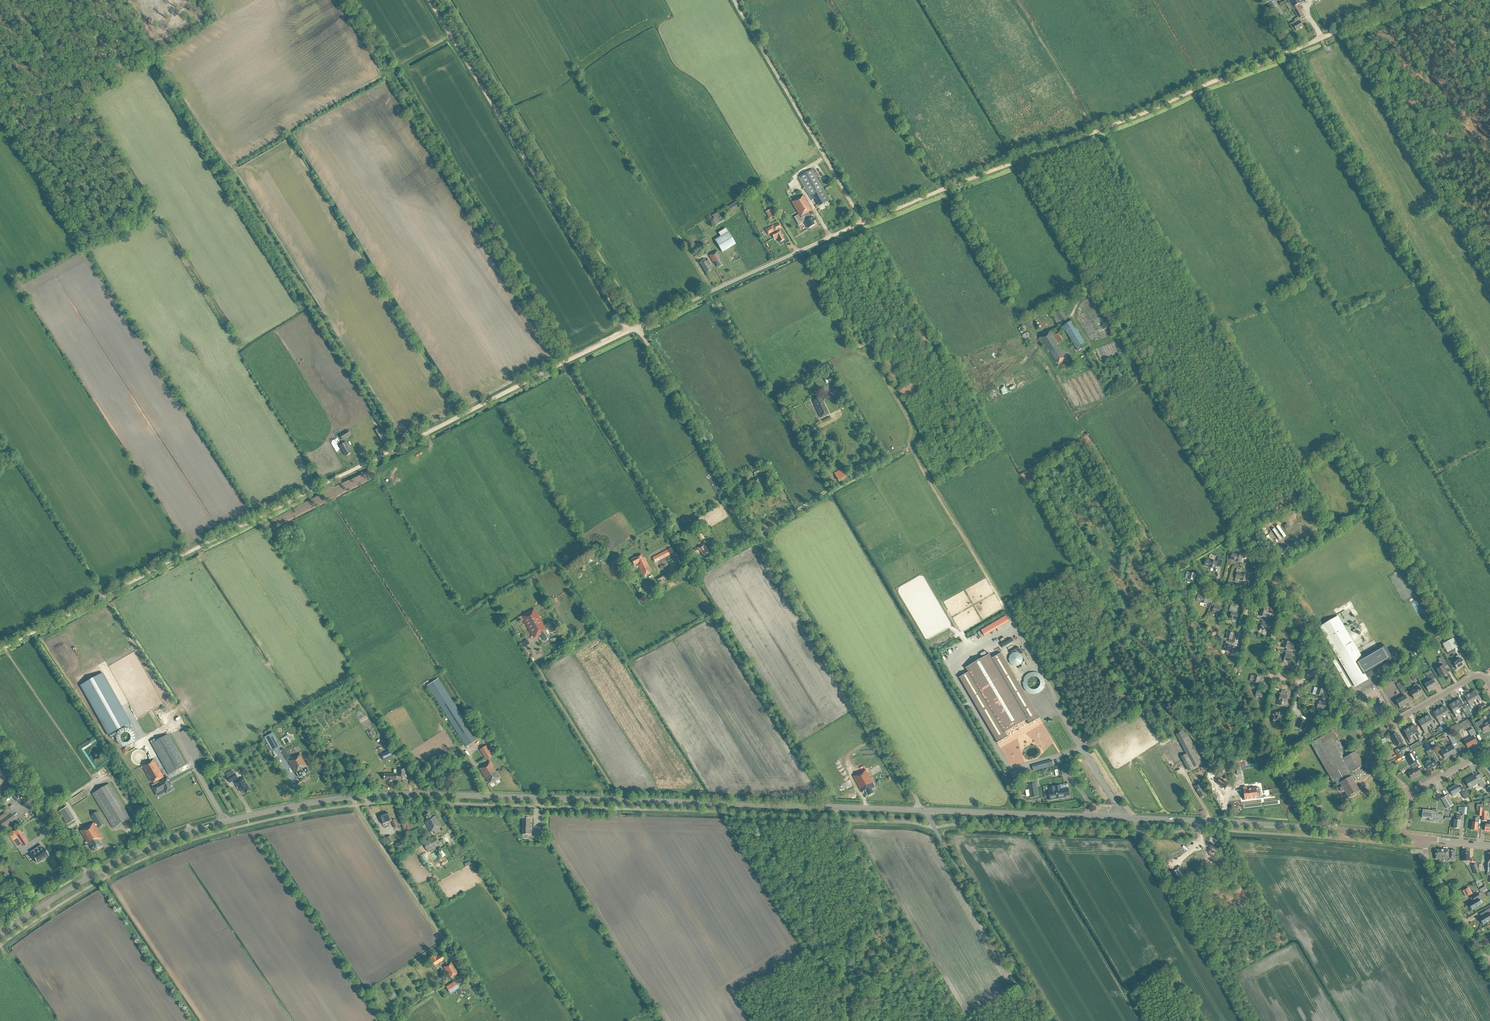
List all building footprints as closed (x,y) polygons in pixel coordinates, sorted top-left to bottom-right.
[(1266,3),(1277,22),(1285,18),(1275,0),(1272,0),(1266,3)] [(1288,1),(1298,17),(1294,20),(1295,21),(1295,22),(1289,25),(1292,30),(1295,29),(1296,31),(1303,27),(1299,19),(1304,16),(1300,10),(1303,8),(1300,4),(1307,0),(1289,0),(1288,1)] [(1283,22),(1279,25),(1285,35),(1290,33),(1283,22)] [(812,169),(798,177),(812,200),(814,199),(819,206),(830,200),(812,169)] [(807,203),(803,195),(791,202),(800,217),(803,215),(803,216),(800,218),(800,219),(796,221),(799,226),(803,223),(802,223),(804,222),(808,228),(814,225),(813,222),(815,221),(812,217),(810,218),(807,213),(812,210),(809,205),(808,206),(807,203)] [(727,208),(719,213),(721,216),(729,211),(739,205),(737,201),(727,207),(727,208)] [(767,211),(766,212),(769,219),(773,217),(774,217),(770,210),(769,210),(767,211)] [(717,224),(723,221),(720,216),(714,219),(717,224)] [(773,226),(765,230),(768,235),(772,233),(772,234),(775,240),(778,238),(780,242),(784,240),(782,236),(783,236),(779,228),(781,227),(779,224),(773,226)] [(728,232),(726,229),(719,233),(721,236),(715,240),(722,252),(736,244),(728,232)] [(723,265),(720,260),(722,259),(717,250),(709,255),(714,264),(715,263),(718,268),(719,267),(723,265)] [(711,270),(709,266),(712,264),(709,260),(700,265),(706,274),(711,270)] [(1070,323),(1066,318),(1061,310),(1052,315),(1057,324),(1060,322),(1064,327),(1063,327),(1068,335),(1065,336),(1059,327),(1051,331),(1039,339),(1057,367),(1064,363),(1068,369),(1072,366),(1070,365),(1072,364),(1059,343),(1069,337),(1076,347),(1074,348),(1076,353),(1087,346),(1072,322),(1070,323)] [(1032,338),(1024,326),(1018,329),(1026,342),(1032,338)] [(821,402),(819,397),(814,400),(814,401),(813,402),(821,418),(829,414),(823,401),(821,402)] [(375,430),(385,447),(390,443),(387,437),(388,437),(382,427),(375,430)] [(342,440),(350,435),(347,430),(340,435),(342,440)] [(346,456),(351,453),(348,448),(349,448),(346,442),(340,446),(346,456)] [(755,475),(761,471),(758,466),(752,470),(755,475)] [(839,482),(846,478),(841,469),(834,473),(839,482)] [(758,493),(765,488),(758,476),(750,481),(758,493)] [(1267,529),(1275,539),(1277,538),(1269,527),(1267,529)] [(704,544),(697,548),(699,550),(697,551),(695,549),(690,553),(692,556),(698,553),(698,552),(699,551),(700,551),(704,556),(708,553),(707,552),(708,551),(704,544)] [(669,555),(667,550),(652,558),(655,563),(669,555)] [(1245,557),(1243,556),(1232,553),(1230,560),(1234,561),(1241,563),(1240,565),(1245,567),(1246,564),(1243,563),(1244,559),(1246,560),(1247,557),(1245,557)] [(643,558),(641,554),(631,560),(634,565),(637,563),(643,576),(651,571),(644,557),(643,558)] [(1218,567),(1220,559),(1217,559),(1216,562),(1206,559),(1204,566),(1215,569),(1216,566),(1218,567)] [(1246,582),(1248,575),(1245,574),(1246,571),(1237,568),(1236,572),(1237,572),(1235,579),(1246,582)] [(1198,575),(1199,572),(1196,571),(1195,574),(1189,572),(1187,579),(1194,581),(1195,576),(1197,577),(1198,575)] [(1212,603),(1213,600),(1208,598),(1209,597),(1198,594),(1196,602),(1206,604),(1206,607),(1208,608),(1210,603),(1212,603)] [(1212,612),(1219,614),(1221,608),(1218,607),(1219,605),(1217,604),(1217,602),(1213,601),(1212,605),(1214,605),(1212,612)] [(1237,620),(1238,614),(1236,613),(1238,607),(1231,605),(1229,611),(1232,612),(1230,618),(1237,620)] [(550,638),(545,631),(547,630),(534,608),(521,616),(532,636),(530,637),(532,639),(540,634),(545,641),(550,638)] [(1271,614),(1267,612),(1267,611),(1261,609),(1259,616),(1273,620),(1275,614),(1271,613),(1271,614)] [(1006,616),(981,630),(984,635),(984,636),(1009,621),(1009,620),(1006,616)] [(1390,655),(1388,652),(1386,649),(1386,648),(1384,645),(1382,646),(1379,648),(1378,648),(1374,650),(1374,651),(1371,652),(1370,653),(1367,655),(1366,655),(1363,657),(1360,658),(1350,640),(1351,640),(1338,617),(1331,621),(1327,624),(1327,623),(1320,627),(1334,650),(1336,649),(1337,651),(1338,651),(1339,653),(1343,661),(1344,661),(1345,662),(1344,663),(1356,683),(1363,678),(1364,680),(1366,679),(1366,680),(1367,679),(1370,677),(1373,675),(1374,675),(1377,673),(1378,673),(1377,673),(1381,671),(1381,670),(1379,667),(1382,665),(1383,665),(1386,662),(1387,662),(1390,660),(1391,660),(1392,659),(1390,656),(1390,655)] [(1260,629),(1267,631),(1268,627),(1271,628),(1272,623),(1263,621),(1263,623),(1262,623),(1260,629)] [(1226,638),(1230,640),(1229,642),(1234,643),(1236,636),(1233,635),(1234,633),(1227,632),(1226,638)] [(1445,642),(1442,644),(1448,653),(1458,647),(1450,633),(1449,634),(1443,638),(1445,642)] [(1293,650),(1295,643),(1284,641),(1283,647),(1286,648),(1285,651),(1292,653),(1293,650)] [(1233,644),(1226,642),(1224,651),(1235,654),(1237,647),(1232,646),(1233,644)] [(1008,655),(1013,666),(1025,661),(1027,664),(1029,662),(1024,652),(1020,654),(1018,650),(1008,655)] [(1291,662),(1292,656),(1292,653),(1286,652),(1284,661),(1291,662)] [(1039,718),(1001,653),(992,658),(989,654),(990,654),(965,668),(966,668),(968,672),(959,678),(960,677),(998,742),(997,743),(1008,737),(1008,736),(1007,737),(1005,733),(1027,720),(1029,724),(1039,718)] [(1412,654),(1408,657),(1411,662),(1416,659),(1412,654)] [(1464,665),(1459,655),(1457,656),(1459,660),(1454,663),(1452,660),(1449,662),(1453,669),(1455,667),(1457,669),(1464,665)] [(1442,678),(1448,674),(1444,667),(1447,665),(1444,659),(1443,659),(1439,661),(1438,662),(1439,664),(1435,666),(1437,669),(1442,678)] [(1428,691),(1437,687),(1433,680),(1435,678),(1431,670),(1426,673),(1427,676),(1430,681),(1424,684),(1428,691)] [(1413,680),(1417,678),(1413,671),(1409,674),(1413,680)] [(103,673),(80,685),(108,735),(131,723),(103,673)] [(1254,675),(1252,682),(1258,684),(1258,686),(1262,687),(1263,680),(1260,679),(1260,677),(1254,675)] [(466,747),(477,740),(476,738),(481,735),(476,727),(471,730),(438,679),(427,686),(466,747)] [(1402,694),(1406,692),(1400,682),(1396,684),(1402,694)] [(1419,687),(1417,684),(1413,685),(1415,689),(1410,692),(1415,699),(1423,694),(1419,687)] [(1262,698),(1264,692),(1259,690),(1260,688),(1258,687),(1256,696),(1262,698)] [(1318,688),(1316,695),(1322,696),(1321,699),(1326,700),(1328,695),(1325,694),(1326,693),(1323,692),(1324,690),(1318,688)] [(1286,691),(1282,690),(1278,705),(1284,707),(1287,696),(1285,696),(1286,691)] [(1469,693),(1474,701),(1477,699),(1480,704),(1482,703),(1475,690),(1469,693)] [(1471,703),(1474,701),(1469,693),(1464,696),(1471,709),(1474,707),(1471,703)] [(1400,708),(1409,703),(1405,696),(1396,701),(1400,708)] [(1319,701),(1317,708),(1324,710),(1326,701),(1324,700),(1320,699),(1319,702),(1319,701)] [(1454,702),(1459,709),(1462,708),(1465,713),(1467,711),(1460,699),(1454,702)] [(1456,711),(1459,709),(1454,702),(1449,705),(1456,717),(1458,716),(1456,711)] [(1438,709),(1443,717),(1446,715),(1449,720),(1451,719),(1444,706),(1438,709)] [(1440,719),(1443,717),(1438,709),(1433,712),(1440,725),(1442,723),(1440,719)] [(1282,713),(1276,711),(1275,712),(1273,711),(1272,715),(1274,716),(1272,723),(1279,724),(1281,718),(1282,713)] [(1423,718),(1428,725),(1431,724),(1433,729),(1436,727),(1429,715),(1423,718)] [(1425,727),(1428,725),(1423,718),(1418,721),(1425,733),(1427,732),(1425,727)] [(1299,720),(1297,727),(1304,729),(1308,730),(1310,724),(1305,722),(1299,720)] [(1483,724),(1483,723),(1481,722),(1480,721),(1475,724),(1479,731),(1482,729),(1483,729),(1482,729),(1483,731),(1483,730),(1484,732),(1489,729),(1489,720),(1483,724)] [(1409,728),(1413,735),(1416,734),(1419,738),(1421,737),(1414,724),(1409,728)] [(1410,737),(1413,735),(1409,728),(1403,731),(1411,743),(1413,742),(1410,737)] [(1436,730),(1438,731),(1435,733),(1434,732),(1432,733),(1434,736),(1436,735),(1441,732),(1439,728),(1436,730)] [(126,746),(128,745),(131,744),(132,743),(133,740),(134,738),(134,736),(133,733),(132,732),(130,730),(128,729),(125,729),(123,729),(121,731),(119,732),(118,735),(118,737),(118,740),(119,742),(121,744),(123,745),(126,746)] [(1468,748),(1477,743),(1473,736),(1476,735),(1473,729),(1468,731),(1471,737),(1464,741),(1468,748)] [(273,731),(264,736),(272,750),(281,745),(273,731)] [(1185,734),(1184,731),(1176,735),(1187,754),(1182,757),(1189,770),(1194,768),(1193,767),(1202,763),(1187,734),(1185,734)] [(1347,756),(1333,731),(1311,743),(1333,783),(1335,782),(1337,785),(1341,783),(1342,786),(1340,788),(1340,789),(1342,792),(1343,792),(1345,791),(1348,796),(1359,790),(1354,782),(1356,781),(1351,772),(1364,765),(1366,769),(1373,765),(1370,759),(1367,761),(1365,759),(1361,761),(1356,751),(1347,756)] [(1397,733),(1390,736),(1396,746),(1398,745),(1400,748),(1399,748),(1401,751),(1407,748),(1405,745),(1404,745),(1402,743),(1403,742),(1401,737),(1400,738),(1397,733)] [(169,775),(186,765),(169,734),(151,744),(169,775)] [(1451,734),(1448,735),(1453,744),(1440,751),(1445,759),(1448,757),(1449,758),(1457,754),(1454,749),(1459,747),(1451,734)] [(282,738),(286,745),(291,742),(287,735),(282,738)] [(1429,741),(1423,744),(1426,750),(1432,747),(1429,741)] [(479,750),(486,760),(493,756),(487,745),(479,750)] [(1434,760),(1437,758),(1431,749),(1426,752),(1430,759),(1424,763),(1428,770),(1437,765),(1434,760)] [(384,761),(393,757),(390,750),(381,754),(384,761)] [(1419,766),(1411,753),(1406,756),(1413,769),(1408,772),(1412,779),(1421,774),(1417,767),(1419,766)] [(300,778),(309,772),(306,767),(307,766),(300,754),(288,761),(295,773),(297,772),(300,778)] [(154,783),(158,780),(164,777),(154,759),(142,765),(151,782),(153,781),(154,783)] [(1034,772),(1054,766),(1052,760),(1032,765),(1034,772)] [(489,784),(498,778),(496,774),(497,774),(496,772),(490,762),(483,766),(483,767),(480,769),(486,779),(487,779),(489,784)] [(1202,775),(1199,768),(1193,771),(1196,778),(1202,775)] [(874,793),(872,789),(875,787),(873,783),(866,769),(853,776),(862,792),(866,791),(868,796),(874,793)] [(1012,778),(1023,775),(1021,769),(1011,771),(1012,778)] [(234,774),(232,771),(226,775),(227,777),(227,778),(230,783),(238,778),(234,773),(234,774)] [(1477,781),(1474,775),(1465,780),(1469,788),(1478,783),(1481,787),(1484,785),(1481,779),(1477,781)] [(163,789),(166,794),(175,789),(168,776),(152,785),(153,787),(156,793),(163,789)] [(245,794),(251,790),(243,778),(235,783),(240,792),(243,791),(245,794)] [(1225,789),(1229,783),(1221,778),(1217,783),(1225,789)] [(1206,787),(1203,782),(1200,784),(1200,783),(1194,786),(1197,792),(1198,792),(1201,797),(1205,795),(1202,790),(1203,790),(1203,789),(1206,787)] [(1038,796),(1036,783),(1028,785),(1030,797),(1038,796)] [(113,828),(130,818),(109,784),(92,794),(113,828)] [(1459,788),(1457,784),(1449,789),(1452,795),(1453,796),(1456,794),(1456,793),(1461,791),(1462,793),(1461,793),(1465,799),(1469,796),(1465,788),(1463,789),(1462,786),(1459,788)] [(1061,789),(1060,786),(1049,788),(1050,791),(1049,791),(1051,800),(1066,797),(1066,796),(1069,795),(1068,788),(1061,789)] [(1247,786),(1243,787),(1243,791),(1245,800),(1257,798),(1257,797),(1261,797),(1260,788),(1256,788),(1255,788),(1247,789),(1247,786)] [(1448,795),(1444,797),(1450,807),(1453,805),(1448,795)] [(1444,797),(1441,799),(1447,809),(1450,807),(1444,797)] [(66,824),(75,819),(66,805),(58,811),(66,824)] [(1433,811),(1423,810),(1422,818),(1429,818),(1429,821),(1440,822),(1441,815),(1438,814),(1438,812),(1436,812),(1436,811),(1433,810),(1433,811)] [(99,828),(105,823),(98,811),(91,815),(97,824),(95,825),(94,822),(80,831),(93,851),(95,850),(95,851),(103,845),(100,840),(103,838),(96,826),(97,826),(99,828)] [(7,827),(6,826),(15,820),(10,813),(0,820),(0,829),(1,831),(7,827)] [(392,820),(388,813),(383,815),(382,814),(379,816),(380,817),(379,817),(383,824),(388,822),(388,823),(391,821),(394,828),(398,826),(395,820),(392,821),(391,820),(392,820)] [(433,818),(430,813),(425,816),(427,821),(425,822),(431,833),(442,827),(436,816),(433,818)] [(531,835),(532,828),(529,828),(529,818),(523,818),(522,834),(523,834),(523,836),(523,838),(524,839),(525,839),(527,839),(528,838),(528,836),(528,835),(531,835)] [(19,829),(14,832),(23,846),(28,843),(19,829)] [(1,838),(6,851),(14,848),(9,835),(1,838)] [(395,846),(393,843),(394,842),(391,836),(385,838),(388,845),(389,845),(390,848),(395,846)] [(427,852),(439,845),(434,836),(423,843),(427,852)] [(1206,839),(1208,847),(1216,846),(1214,838),(1206,839)] [(43,847),(41,845),(30,852),(37,863),(49,856),(43,847)] [(1215,851),(1211,847),(1205,851),(1205,850),(1192,858),(1196,865),(1209,857),(1208,856),(1215,851)] [(1448,850),(1435,850),(1435,859),(1444,859),(1444,861),(1449,861),(1449,860),(1455,860),(1455,850),(1448,850)] [(1178,881),(1181,879),(1179,876),(1181,874),(1183,877),(1186,875),(1180,866),(1177,868),(1179,871),(1177,873),(1175,870),(1172,872),(1178,881)] [(1467,897),(1472,894),(1468,888),(1463,891),(1467,897)] [(1474,901),(1468,904),(1472,910),(1481,904),(1482,903),(1482,902),(1482,900),(1481,901),(1481,900),(1479,901),(1478,898),(1480,897),(1478,894),(1472,897),(1474,901)] [(1483,924),(1489,920),(1489,914),(1489,913),(1489,912),(1489,909),(1485,912),(1487,914),(1479,919),(1484,926),(1483,924)] [(444,959),(441,955),(440,953),(436,955),(435,954),(429,958),(431,962),(432,961),(435,965),(443,960),(443,959),(444,959)] [(450,978),(458,973),(451,962),(443,967),(450,978)] [(455,991),(459,988),(455,981),(450,984),(455,991)] [(474,992),(477,990),(472,982),(469,985),(474,992)]
